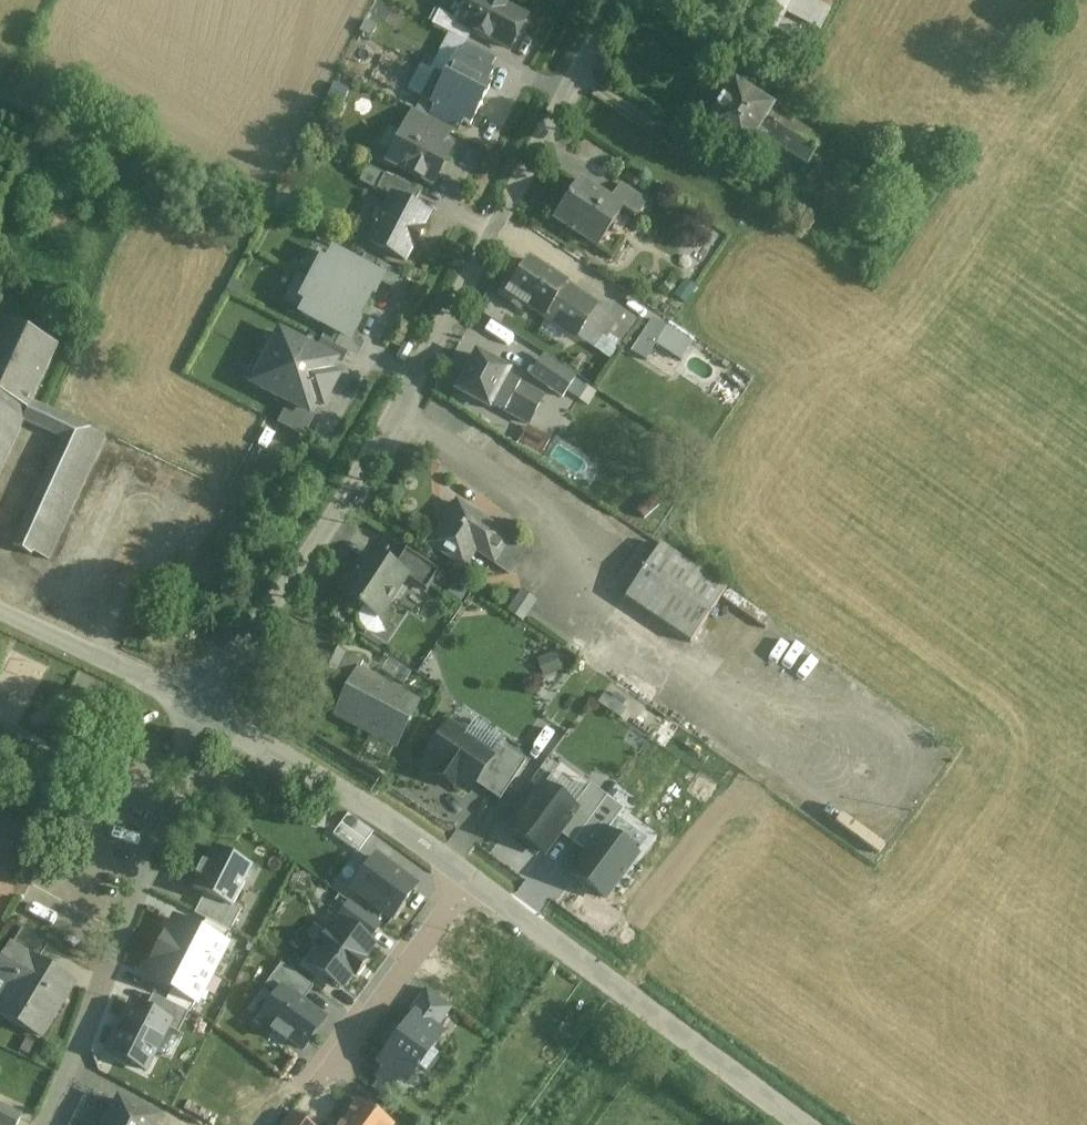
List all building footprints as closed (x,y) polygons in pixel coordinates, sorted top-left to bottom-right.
[(455,20),(455,21),(473,30),(472,32),(473,32),(487,40),(488,38),(510,50),(526,19),(504,7),(505,6),(494,0),(466,0),(455,20)] [(817,0),(789,0),(783,12),(819,30),(831,7),(817,0)] [(473,30),(455,21),(455,20),(439,12),(431,26),(466,44),(473,32),(472,32),(473,30)] [(496,59),(466,44),(460,56),(489,72),(490,71),(496,59)] [(489,72),(460,56),(457,54),(444,79),(435,74),(421,100),(434,107),(434,106),(463,122),(470,126),(489,89),(485,87),(493,73),(490,71),(489,72)] [(733,84),(703,130),(742,156),(754,139),(773,111),(733,84)] [(463,122),(434,106),(434,107),(428,119),(449,130),(457,134),(463,122)] [(822,143),(773,111),(754,139),(762,144),(765,139),(806,166),(822,143)] [(428,119),(414,112),(406,127),(441,146),(449,130),(428,119)] [(441,146),(406,127),(392,155),(399,159),(394,166),(432,186),(450,150),(441,146)] [(419,195),(384,176),(376,190),(391,198),(392,197),(413,208),(419,195)] [(611,204),(579,183),(556,220),(599,247),(622,211),(611,204)] [(644,203),(621,188),(611,204),(622,211),(634,219),(644,203)] [(391,198),(368,243),(404,262),(412,248),(414,249),(423,231),(421,230),(428,216),(413,208),(392,197),(391,198)] [(312,282),(361,308),(370,292),(372,293),(378,282),(380,279),(359,268),(333,255),(328,267),(321,264),(312,282)] [(365,256),(359,268),(380,279),(378,282),(393,290),(400,275),(365,256)] [(567,286),(530,262),(514,286),(528,296),(523,304),(546,319),(558,303),(557,301),(567,286)] [(361,308),(312,282),(302,301),(308,304),(302,315),(327,328),(327,329),(348,340),(350,336),(356,325),(353,324),(361,308)] [(528,296),(514,286),(515,285),(512,283),(503,296),(524,306),(524,305),(523,304),(528,296)] [(610,317),(590,304),(575,326),(595,339),(597,337),(610,317)] [(610,317),(597,337),(604,342),(597,353),(615,365),(643,322),(617,305),(610,317)] [(653,319),(631,353),(644,361),(654,346),(666,328),(653,319)] [(0,322),(0,397),(28,411),(32,404),(57,349),(33,337),(35,332),(25,328),(23,332),(0,322)] [(692,345),(666,328),(654,346),(680,363),(692,345)] [(364,344),(350,336),(348,340),(327,329),(321,340),(357,359),(364,344)] [(279,334),(253,385),(308,413),(314,402),(322,406),(336,378),(329,374),(335,362),(279,334)] [(476,356),(456,392),(489,410),(491,405),(506,378),(509,373),(476,356)] [(530,377),(547,388),(560,370),(542,358),(530,377)] [(575,380),(560,370),(547,388),(562,398),(575,380)] [(506,378),(491,405),(528,425),(542,398),(506,378)] [(23,422),(28,411),(0,397),(0,471),(23,422)] [(69,421),(32,404),(28,411),(23,422),(61,439),(69,421)] [(61,439),(12,546),(30,555),(32,553),(88,429),(69,421),(61,439)] [(529,424),(518,443),(542,456),(553,438),(529,424)] [(88,429),(32,553),(48,560),(105,437),(88,429)] [(509,539),(456,504),(429,545),(464,568),(474,552),(492,564),(509,539)] [(509,539),(492,564),(509,575),(526,550),(509,539)] [(726,590),(660,545),(624,599),(690,643),(726,590)] [(438,573),(405,551),(393,569),(404,576),(403,578),(425,592),(438,573)] [(393,569),(370,554),(351,582),(345,585),(345,591),(342,595),(359,606),(358,607),(361,609),(362,608),(376,618),(403,578),(404,576),(393,569)] [(521,592),(508,612),(522,622),(536,602),(521,592)] [(346,656),(316,640),(304,664),(334,680),(346,656)] [(554,655),(539,661),(545,676),(560,670),(554,655)] [(417,704),(358,673),(363,664),(346,656),(334,680),(346,695),(335,717),(395,748),(417,704)] [(498,744),(500,746),(502,742),(474,723),(464,737),(491,755),(498,744)] [(464,737),(448,727),(424,763),(438,772),(436,775),(452,786),(454,783),(468,792),(474,784),(492,756),(491,755),(464,737)] [(498,744),(491,755),(492,756),(474,784),(500,801),(525,762),(500,746),(498,744)] [(576,810),(559,833),(573,843),(606,797),(590,785),(573,808),(576,810)] [(573,808),(543,786),(511,829),(544,853),(559,833),(576,810),(573,808)] [(573,843),(585,852),(602,830),(605,833),(623,809),(606,797),(573,843)] [(372,833),(348,815),(340,825),(365,843),(372,833)] [(357,854),(365,843),(340,825),(333,836),(357,854)] [(605,898),(636,856),(605,833),(602,830),(585,852),(570,873),(605,898)] [(232,909),(232,908),(252,868),(213,848),(205,864),(202,863),(195,876),(198,878),(193,889),(204,895),(232,909)] [(415,888),(374,858),(352,889),(393,919),(415,888)] [(194,915),(206,921),(230,933),(240,912),(232,908),(232,909),(204,895),(194,915)] [(342,922),(369,942),(380,927),(348,903),(336,920),(340,924),(342,922)] [(160,948),(211,974),(226,946),(224,945),(200,933),(174,920),(160,948)] [(206,921),(200,933),(224,945),(230,933),(206,921)] [(310,965),(341,988),(351,974),(355,977),(367,961),(362,958),(372,945),(369,942),(342,922),(340,924),(310,965)] [(48,946),(22,930),(11,947),(37,962),(48,946)] [(11,947),(0,965),(0,977),(12,985),(0,1005),(0,1013),(41,1037),(73,984),(37,962),(11,947)] [(172,990),(194,1001),(197,1003),(211,974),(160,948),(145,977),(172,990)] [(282,989),(301,1003),(312,988),(281,965),(265,985),(278,995),(282,989)] [(278,995),(260,1019),(273,1029),(269,1033),(286,1045),(289,1041),(302,1050),(325,1020),(301,1003),(282,989),(278,995)] [(166,1002),(188,1014),(194,1001),(172,990),(166,1002)] [(414,1016),(435,1031),(450,1009),(426,991),(408,1014),(413,1018),(414,1016)] [(152,996),(145,1011),(169,1023),(166,1029),(178,1034),(188,1014),(166,1002),(152,996)] [(166,1029),(169,1023),(145,1011),(134,1005),(120,1033),(117,1032),(107,1052),(145,1071),(166,1029)] [(399,1078),(406,1083),(419,1067),(426,1072),(439,1053),(432,1048),(441,1035),(435,1031),(414,1016),(413,1018),(403,1031),(394,1024),(378,1047),(387,1053),(379,1064),(383,1067),(374,1079),(390,1091),(399,1078)] [(120,1098),(106,1124),(158,1124),(161,1120),(120,1098)] [(358,1103),(342,1124),(388,1124),(358,1103)] [(0,1110),(0,1124),(18,1124),(20,1119),(0,1110)] [(291,1113),(283,1124),(307,1124),(291,1113)]
